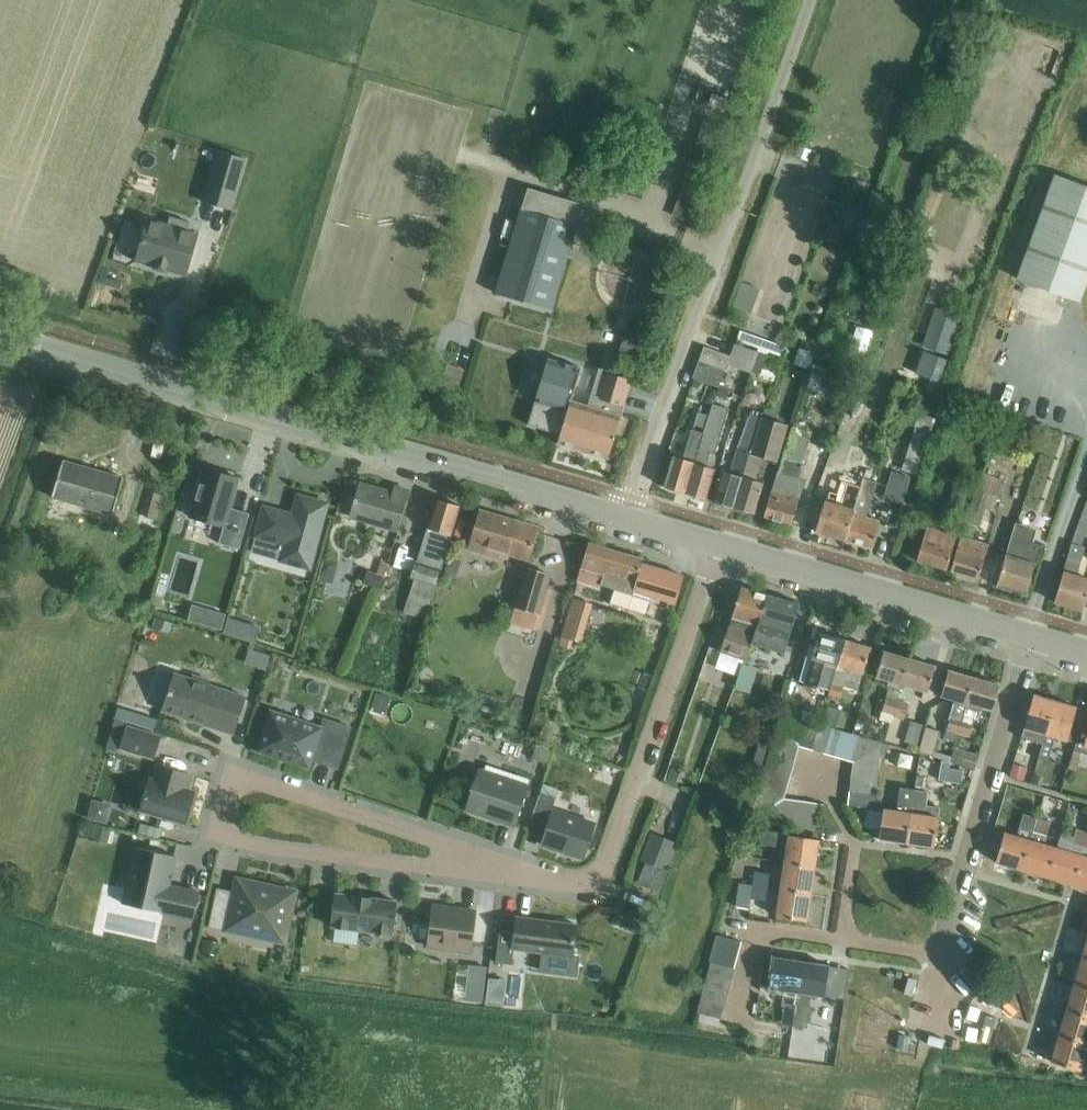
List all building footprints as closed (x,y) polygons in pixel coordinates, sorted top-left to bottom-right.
[(874,136),(871,147),(889,151),(891,140),(874,136)] [(218,151),(203,202),(231,210),(246,159),(218,151)] [(1017,279),(1080,302),(1086,282),(1086,186),(1055,174),(1017,279)] [(496,293),(552,310),(583,204),(528,188),(496,293)] [(782,312),(819,194),(804,190),(800,206),(783,201),(779,215),(766,211),(746,276),(748,276),(739,303),(759,310),(760,305),(782,312)] [(167,225),(147,219),(134,261),(155,267),(155,269),(164,272),(165,270),(186,276),(199,234),(187,231),(190,222),(170,216),(167,225)] [(855,338),(872,345),(879,327),(862,321),(855,338)] [(783,357),(787,347),(739,330),(736,340),(783,357)] [(616,359),(641,368),(650,343),(625,334),(616,359)] [(730,356),(727,365),(751,373),(758,353),(734,344),(730,356)] [(799,408),(806,410),(812,391),(824,395),(838,351),(821,345),(815,364),(813,363),(799,408)] [(727,365),(730,356),(704,347),(699,362),(725,372),(727,365)] [(545,363),(527,424),(559,434),(557,442),(608,458),(621,416),(624,406),(602,399),(590,395),(587,406),(570,401),(580,367),(554,360),(552,366),(545,363)] [(725,372),(699,362),(693,379),(719,389),(725,372)] [(609,374),(602,399),(624,406),(631,381),(609,374)] [(703,433),(685,493),(706,500),(715,469),(704,466),(708,452),(713,454),(727,408),(711,403),(708,414),(703,429),(702,433),(703,433)] [(721,471),(712,501),(727,506),(733,508),(761,419),(762,417),(764,410),(752,407),(731,474),(721,471)] [(693,426),(703,429),(708,414),(698,411),(693,426)] [(887,466),(916,476),(935,419),(919,413),(903,461),(890,457),(887,466)] [(761,419),(733,508),(738,509),(754,514),(764,483),(753,480),(760,456),(776,461),(787,424),(762,417),(761,419)] [(664,487),(685,493),(703,433),(702,433),(691,430),(683,459),(673,456),(664,487)] [(791,434),(783,457),(802,463),(809,440),(791,434)] [(772,488),(764,517),(791,525),(799,496),(804,481),(797,479),(802,463),(783,457),(779,473),(777,472),(772,488)] [(49,506),(110,523),(120,486),(59,468),(49,506)] [(189,516),(223,526),(218,543),(239,549),(249,513),(230,508),(239,478),(203,468),(189,516)] [(824,501),(815,532),(845,540),(855,505),(864,477),(843,471),(836,492),(851,496),(848,508),(824,501)] [(983,472),(977,490),(976,490),(965,521),(979,526),(985,509),(992,511),(997,497),(1000,498),(1006,480),(983,472)] [(855,505),(845,540),(871,548),(879,521),(866,517),(872,500),(877,481),(864,477),(855,505)] [(349,516),(397,531),(409,491),(394,487),(392,493),(359,483),(349,516)] [(954,485),(946,509),(961,514),(969,491),(954,485)] [(146,488),(137,524),(156,529),(166,494),(146,488)] [(1071,544),(1054,602),(1082,610),(1086,593),(1086,579),(1077,576),(1085,547),(1081,546),(1084,537),(1086,537),(1086,494),(1071,544)] [(263,506),(255,536),(284,544),(280,561),(309,569),(327,503),(298,495),(292,515),(263,506)] [(413,584),(409,598),(404,613),(426,619),(433,595),(440,570),(441,571),(460,506),(436,499),(421,548),(437,553),(433,567),(402,558),(396,580),(408,584),(410,578),(417,580),(413,584)] [(537,528),(480,511),(477,523),(470,521),(463,546),(470,548),(469,549),(493,556),(495,550),(528,560),(537,528)] [(1035,564),(1040,546),(1031,543),(1035,531),(1015,525),(998,586),(1025,594),(1033,564),(1035,564)] [(956,534),(948,532),(927,526),(916,562),(946,570),(956,534)] [(950,571),(977,579),(987,546),(959,538),(950,571)] [(651,596),(675,604),(683,576),(641,564),(643,559),(588,543),(577,581),(595,587),(596,583),(614,589),(609,604),(645,615),(651,596)] [(376,575),(367,572),(360,592),(367,595),(370,587),(378,590),(383,578),(388,564),(381,561),(376,575)] [(513,606),(539,614),(550,577),(524,569),(513,606)] [(731,620),(720,652),(745,661),(751,644),(768,596),(741,588),(731,620)] [(566,630),(586,636),(597,599),(578,593),(566,630)] [(756,630),(751,645),(782,655),(798,604),(768,596),(756,630)] [(197,599),(193,612),(228,622),(231,608),(197,599)] [(231,629),(259,634),(261,620),(233,615),(231,629)] [(824,666),(836,669),(844,640),(819,633),(812,658),(825,662),(824,666)] [(833,683),(829,697),(840,700),(844,688),(858,692),(871,647),(844,640),(836,669),(837,669),(833,683)] [(880,720),(890,723),(898,700),(901,688),(909,659),(883,651),(876,677),(889,681),(888,685),(890,685),(880,720)] [(935,666),(909,659),(901,688),(914,692),(915,688),(927,692),(935,666)] [(744,664),(741,664),(734,689),(753,694),(760,669),(757,668),(744,664)] [(957,733),(958,733),(974,678),(948,670),(940,696),(954,700),(953,703),(954,704),(946,730),(957,733)] [(246,697),(208,684),(210,680),(193,675),(192,679),(175,673),(162,711),(233,734),(246,697)] [(974,678),(958,733),(969,736),(977,710),(978,711),(979,707),(991,711),(1000,685),(974,678)] [(817,694),(829,697),(833,683),(821,679),(817,694)] [(380,687),(375,706),(392,710),(397,692),(380,687)] [(1045,735),(1055,701),(1034,695),(1020,737),(1043,743),(1045,735)] [(898,700),(890,723),(889,728),(900,731),(908,703),(898,700)] [(1077,707),(1055,701),(1045,735),(1067,741),(1077,707)] [(324,718),(321,727),(270,710),(257,751),(309,768),(312,760),(337,768),(351,727),(324,718)] [(781,715),(770,753),(795,760),(799,748),(800,748),(807,723),(781,715)] [(904,742),(918,745),(923,725),(910,721),(904,742)] [(819,726),(807,723),(800,748),(812,752),(819,726)] [(831,730),(819,726),(812,752),(824,755),(831,730)] [(120,748),(154,758),(160,737),(127,727),(120,748)] [(918,752),(933,756),(940,731),(925,727),(918,752)] [(1081,727),(1073,751),(1086,755),(1086,729),(1081,727)] [(844,733),(831,730),(824,755),(837,759),(844,733)] [(946,730),(945,736),(955,739),(957,733),(946,730)] [(856,737),(844,733),(837,759),(848,762),(856,737)] [(881,744),(856,737),(848,762),(852,763),(850,779),(876,783),(881,744)] [(950,763),(974,770),(978,755),(954,748),(950,763)] [(770,753),(766,766),(792,773),(795,760),(770,753)] [(1014,775),(1030,779),(1034,764),(1018,760),(1014,775)] [(149,779),(140,810),(185,823),(195,792),(186,789),(190,774),(157,765),(153,780),(149,779)] [(766,766),(763,778),(788,785),(792,773),(766,766)] [(499,821),(500,822),(501,819),(516,824),(529,784),(516,780),(515,783),(496,776),(497,774),(485,770),(484,772),(478,770),(466,808),(488,815),(487,818),(489,818),(490,814),(500,817),(499,821)] [(763,778),(759,790),(785,797),(788,785),(763,778)] [(875,796),(876,783),(850,779),(849,793),(875,796)] [(543,784),(539,794),(555,799),(558,789),(543,784)] [(1010,801),(1034,809),(1038,794),(1014,787),(1010,801)] [(750,821),(793,827),(797,801),(784,799),(785,797),(759,790),(750,821)] [(899,804),(913,806),(915,792),(901,790),(899,804)] [(911,814),(907,844),(934,848),(939,818),(940,808),(926,806),(928,793),(915,792),(913,806),(911,814)] [(873,809),(875,796),(849,793),(847,806),(873,809)] [(531,821),(546,826),(541,844),(584,858),(595,825),(552,810),(555,799),(539,794),(531,821)] [(111,804),(92,799),(87,819),(107,824),(111,804)] [(793,827),(806,829),(810,803),(797,801),(793,827)] [(810,803),(806,829),(820,830),(823,804),(810,803)] [(868,814),(866,824),(868,827),(881,829),(879,840),(907,844),(911,814),(884,810),(883,814),(871,812),(868,814)] [(996,863),(1023,871),(1038,819),(1024,815),(1017,837),(1004,834),(996,863)] [(1023,871),(1048,878),(1057,849),(1044,845),(1051,823),(1038,819),(1023,871)] [(1086,847),(1086,842),(1086,832),(1076,829),(1072,843),(1086,847)] [(759,846),(774,848),(776,834),(761,831),(759,846)] [(645,862),(637,884),(658,892),(667,870),(676,844),(651,834),(641,860),(645,862)] [(776,834),(774,848),(787,850),(785,864),(815,867),(819,840),(789,836),(776,834)] [(175,856),(135,847),(123,904),(194,919),(199,893),(169,886),(175,856)] [(1048,878),(1075,886),(1083,856),(1057,849),(1048,878)] [(1075,886),(1086,889),(1086,857),(1083,856),(1075,886)] [(785,864),(781,890),(811,895),(815,867),(785,864)] [(756,873),(753,886),(768,888),(770,875),(756,873)] [(208,927),(226,932),(226,930),(242,934),(243,929),(285,939),(295,896),(258,888),(258,883),(236,878),(234,891),(216,888),(208,927)] [(768,888),(753,886),(740,884),(736,907),(750,910),(752,900),(766,902),(768,888)] [(811,895),(781,890),(776,917),(807,922),(811,895)] [(396,901),(335,893),(331,926),(392,933),(396,901)] [(426,946),(471,952),(476,912),(431,906),(426,946)] [(155,930),(157,919),(115,911),(113,922),(155,930)] [(409,912),(408,931),(428,932),(428,912),(409,912)] [(501,919),(496,962),(512,964),(513,949),(542,953),(540,970),(577,975),(579,955),(572,954),(576,924),(517,917),(516,921),(501,919)] [(697,1012),(721,1018),(741,942),(718,935),(697,1012)] [(1074,982),(1086,986),(1086,958),(1082,957),(1074,982)] [(782,1024),(791,1026),(801,962),(774,958),(769,988),(783,990),(781,1004),(785,1004),(782,1024)] [(488,999),(489,960),(460,959),(458,998),(488,999)] [(801,962),(792,1026),(806,1028),(811,994),(824,996),(829,966),(801,962)] [(1074,982),(1067,1008),(1086,1014),(1086,986),(1074,982)] [(1059,1033),(1086,1041),(1086,1014),(1067,1008),(1059,1033)] [(919,1048),(921,1030),(904,1028),(902,1046),(919,1048)] [(1059,1033),(1051,1061),(1080,1070),(1086,1046),(1086,1041),(1059,1033)]
